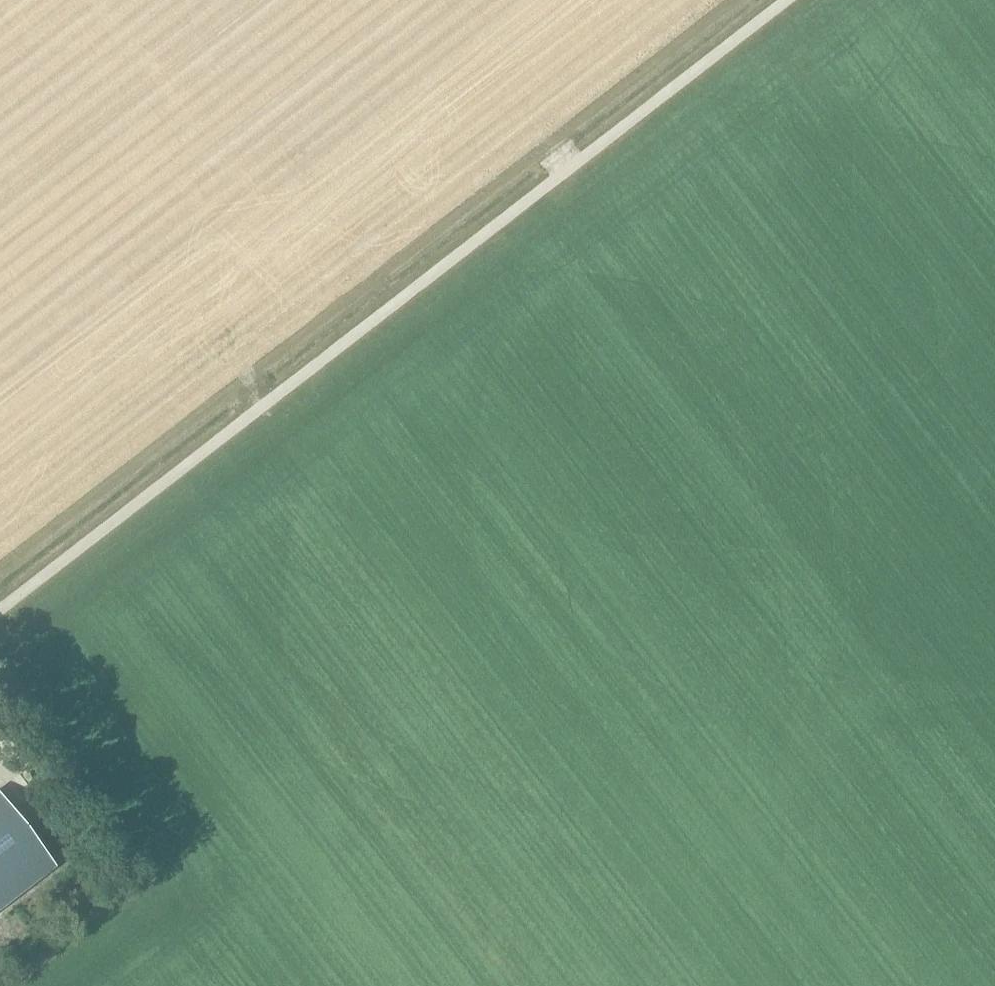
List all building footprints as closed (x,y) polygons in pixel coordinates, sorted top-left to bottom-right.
[(55,868),(0,797),(0,910),(55,868)]
